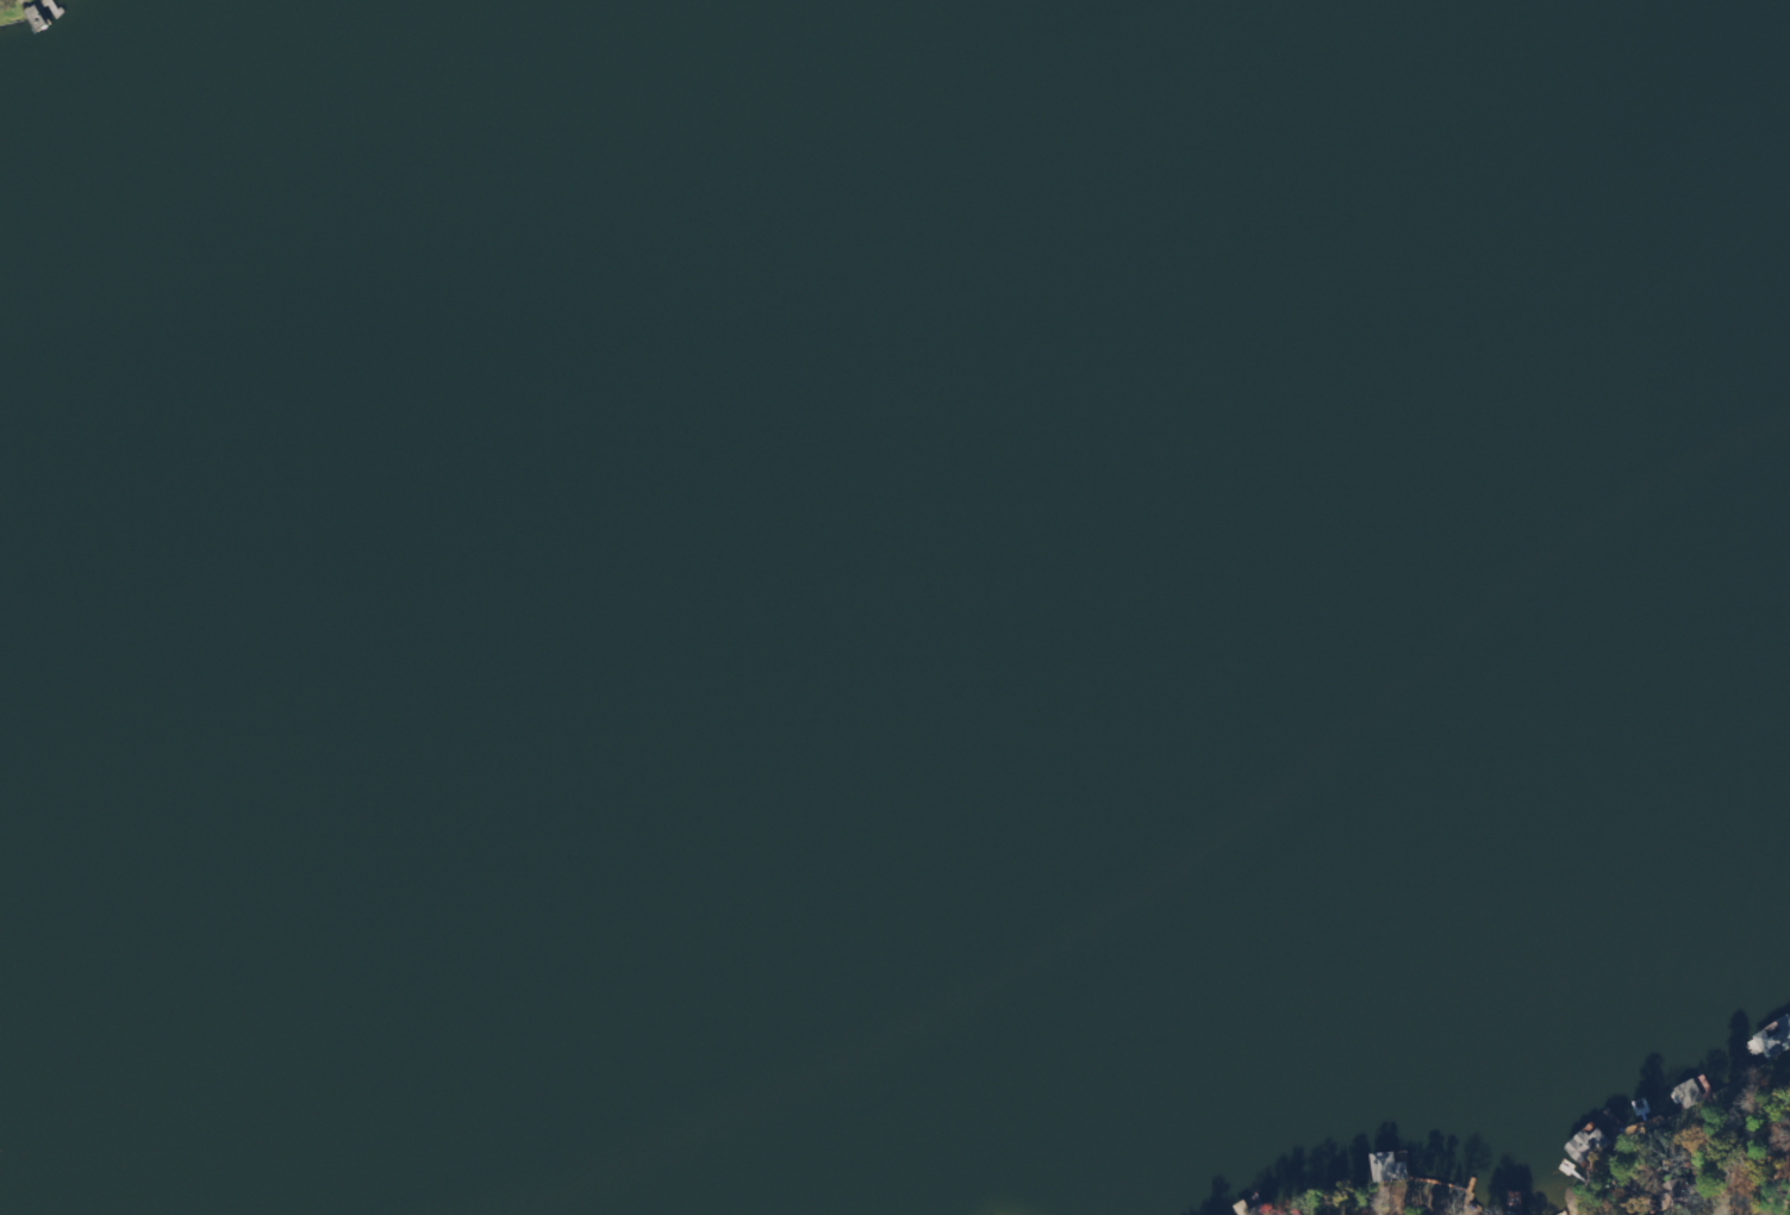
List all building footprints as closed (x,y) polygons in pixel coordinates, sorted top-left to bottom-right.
[(1773,1063),(1789,1052),(1789,1016),(1756,1036),(1773,1063)] [(1412,1181),(1411,1162),(1399,1163),(1399,1152),(1375,1154),(1377,1182),(1412,1181)]
